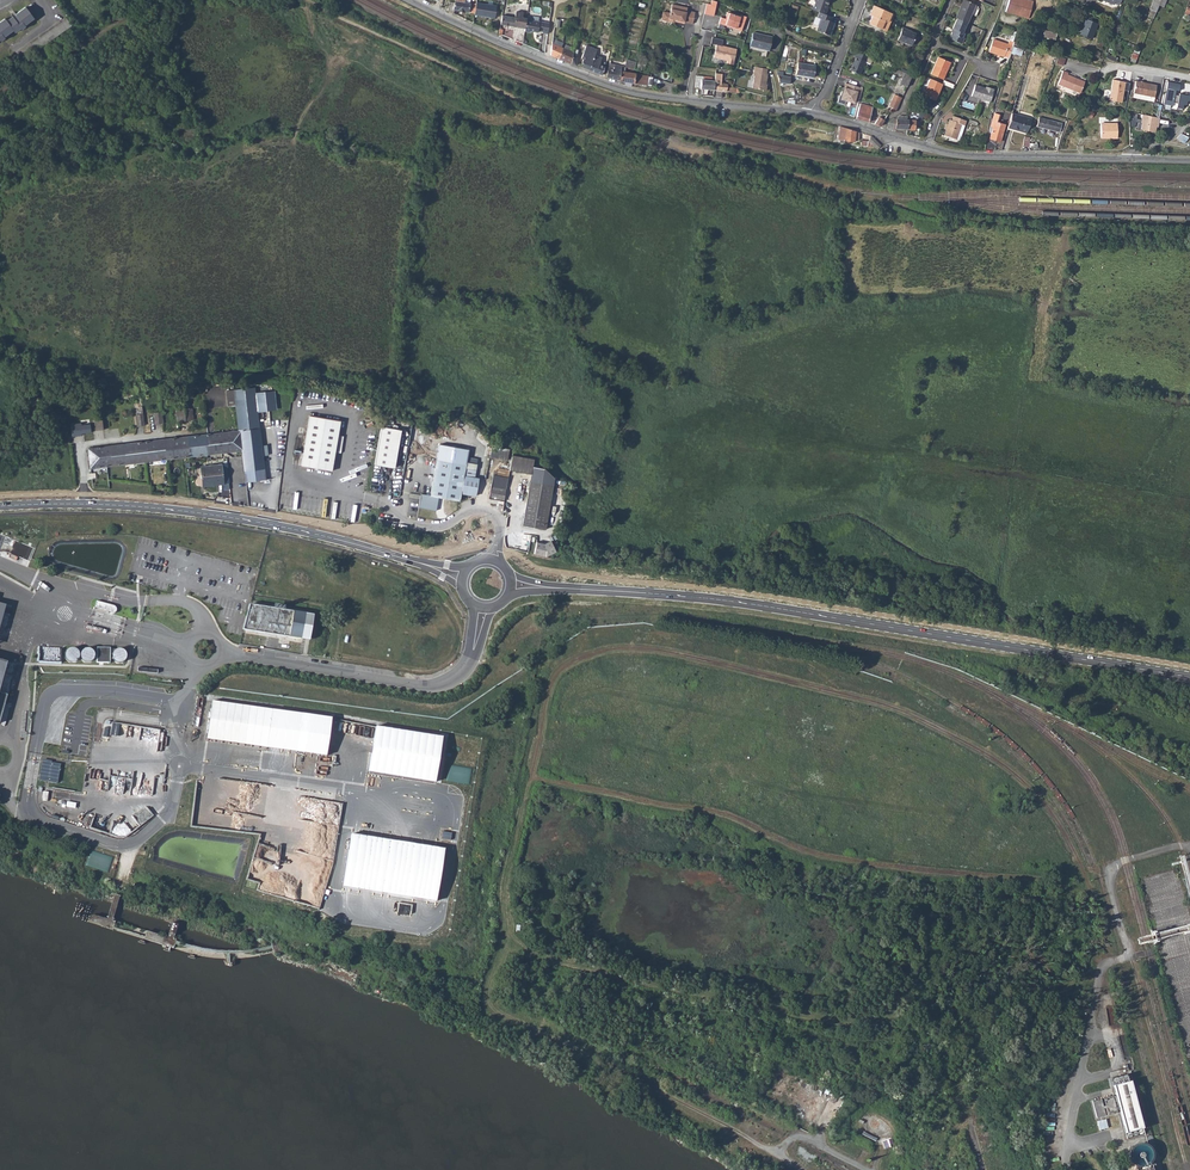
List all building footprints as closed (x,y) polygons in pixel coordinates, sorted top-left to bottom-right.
[(448,11),(453,14),(454,10),(475,13),(476,4),(469,2),(470,0),(454,0),(454,2),(449,2),(448,11)] [(703,13),(712,15),(715,1),(712,0),(711,0),(710,4),(705,3),(703,13)] [(811,7),(819,10),(825,12),(827,8),(826,7),(828,0),(814,0),(815,1),(813,5),(812,5),(811,7)] [(1006,12),(1028,19),(1033,2),(1026,0),(1009,0),(1006,12)] [(1156,12),(1159,5),(1161,0),(1153,0),(1150,9),(1156,12)] [(961,9),(956,19),(957,20),(968,24),(976,6),(966,1),(962,10),(961,9)] [(475,13),(474,14),(494,18),(496,6),(476,2),(476,4),(475,13)] [(660,19),(668,21),(669,18),(677,20),(678,22),(683,23),(683,22),(692,23),(695,12),(686,10),(687,7),(672,4),(670,12),(662,11),(660,19)] [(893,14),(874,5),(871,11),(874,12),(872,16),(870,21),(871,24),(886,31),(893,14)] [(6,21),(4,19),(7,27),(10,32),(12,30),(14,33),(33,19),(25,8),(6,21)] [(821,17),(817,29),(830,34),(832,28),(831,28),(832,26),(833,26),(835,20),(831,19),(832,15),(825,12),(819,10),(817,16),(821,17)] [(502,14),(500,24),(525,28),(526,19),(526,18),(521,17),(522,12),(516,11),(514,16),(502,14)] [(719,17),(717,23),(724,25),(724,24),(735,27),(734,28),(740,30),(744,15),(739,14),(738,16),(726,12),(724,18),(719,17)] [(1083,24),(1079,34),(1091,38),(1097,23),(1085,18),(1084,22),(1083,24)] [(0,22),(0,27),(4,36),(10,32),(7,27),(4,19),(0,22)] [(525,28),(524,30),(530,31),(530,30),(538,31),(538,30),(542,31),(542,32),(548,33),(549,22),(526,19),(525,28)] [(954,31),(953,34),(950,40),(962,45),(965,40),(963,39),(965,35),(964,34),(968,24),(957,20),(953,30),(954,31)] [(778,25),(770,21),(767,26),(776,30),(778,25)] [(902,27),(897,40),(911,46),(916,34),(907,30),(907,29),(902,27)] [(1044,29),(1042,36),(1055,39),(1057,32),(1044,29)] [(749,45),(756,47),(757,44),(768,47),(770,36),(752,31),(749,45)] [(722,39),(711,36),(710,42),(715,44),(712,56),(726,60),(725,62),(731,64),(735,49),(721,45),(722,39)] [(1006,57),(1010,59),(1014,47),(1015,44),(1016,43),(1011,41),(1009,46),(994,41),(990,53),(1005,58),(1006,57)] [(552,43),(550,55),(559,58),(563,48),(552,43)] [(583,59),(580,66),(588,69),(594,54),(596,48),(585,44),(580,58),(583,59)] [(572,51),(563,48),(559,58),(570,62),(572,52),(572,51)] [(868,56),(857,51),(853,60),(854,61),(850,70),(860,74),(868,56)] [(594,54),(588,69),(600,74),(601,74),(604,65),(598,63),(601,56),(594,54)] [(939,57),(932,74),(944,80),(951,63),(939,57)] [(1056,59),(1055,66),(1062,68),(1064,61),(1056,59)] [(795,61),(793,72),(812,75),(813,63),(795,61)] [(607,68),(606,76),(612,78),(618,79),(621,66),(621,65),(608,63),(607,68)] [(766,68),(753,65),(751,74),(752,74),(750,86),(764,89),(765,84),(764,83),(767,73),(765,72),(766,68)] [(618,79),(618,80),(646,84),(648,75),(624,71),(625,66),(624,66),(621,66),(618,79)] [(728,69),(725,79),(732,81),(734,71),(728,69)] [(905,72),(899,83),(907,87),(912,76),(905,72)] [(700,86),(700,87),(726,89),(727,83),(710,80),(711,77),(711,76),(696,73),(694,85),(700,86)] [(789,75),(776,73),(777,80),(788,82),(789,75)] [(1068,74),(1062,73),(1059,87),(1082,93),(1085,81),(1067,76),(1068,74)] [(944,84),(932,79),(924,95),(936,101),(944,84)] [(1127,92),(1129,84),(1112,80),(1107,101),(1120,103),(1122,91),(1127,92)] [(1141,81),(1137,80),(1134,92),(1155,96),(1157,84),(1144,81),(1141,81)] [(859,98),(863,87),(845,82),(844,87),(843,87),(840,95),(839,95),(837,101),(844,104),(845,102),(847,100),(853,102),(855,97),(859,98)] [(1169,82),(1164,104),(1173,106),(1173,102),(1178,103),(1177,108),(1183,109),(1183,105),(1186,105),(1187,101),(1189,101),(1189,97),(1189,96),(1180,94),(1179,96),(1175,95),(1176,90),(1179,91),(1181,84),(1169,82)] [(989,90),(986,89),(976,86),(972,97),(980,100),(979,105),(984,106),(983,108),(989,109),(995,90),(990,88),(989,90)] [(889,111),(893,112),(895,111),(902,97),(894,94),(889,105),(891,107),(889,111)] [(860,103),(856,118),(868,122),(872,106),(860,103)] [(909,110),(907,117),(906,119),(908,119),(907,129),(915,130),(916,121),(918,121),(919,118),(920,112),(909,110)] [(993,127),(989,138),(1000,141),(1005,124),(997,121),(1000,113),(995,112),(990,127),(993,127)] [(1141,123),(1140,129),(1154,132),(1155,127),(1157,127),(1159,118),(1142,114),(1141,119),(1136,118),(1138,113),(1128,112),(1128,126),(1134,126),(1135,122),(1141,123)] [(1012,114),(1008,128),(1026,132),(1032,118),(1012,114)] [(879,116),(874,124),(880,126),(882,123),(884,120),(879,116)] [(903,119),(892,118),(890,121),(888,123),(887,124),(887,127),(887,128),(894,130),(894,129),(895,129),(896,128),(907,129),(908,119),(906,119),(907,117),(903,116),(903,119)] [(947,130),(945,136),(957,140),(958,135),(962,135),(967,121),(954,116),(952,121),(950,120),(948,125),(947,130)] [(1036,126),(1059,132),(1061,122),(1039,116),(1036,126)] [(1117,123),(1100,122),(1100,136),(1116,137),(1117,123)] [(856,131),(846,128),(845,140),(855,141),(855,139),(856,131)] [(1180,133),(1176,137),(1183,143),(1188,137),(1180,133)] [(868,140),(875,147),(878,149),(881,145),(874,138),(870,135),(868,140)] [(986,139),(984,150),(993,150),(994,140),(986,139)] [(234,390),(238,430),(239,430),(259,428),(257,410),(255,395),(254,387),(234,390)] [(273,393),(255,395),(257,410),(275,408),(273,393)] [(177,419),(185,419),(193,418),(192,407),(176,409),(177,419)] [(163,422),(162,411),(154,412),(155,423),(163,422)] [(145,424),(144,413),(137,414),(138,425),(145,424)] [(306,430),(301,467),(314,469),(317,466),(319,468),(319,470),(331,471),(339,421),(308,417),(306,430)] [(103,428),(102,419),(94,420),(95,429),(103,428)] [(91,422),(72,424),(73,435),(92,433),(91,422)] [(402,430),(382,427),(375,464),(395,468),(402,430)] [(205,446),(206,454),(241,450),(245,481),(265,479),(263,464),(259,428),(239,430),(238,430),(206,434),(208,446),(205,446)] [(184,456),(206,454),(205,446),(208,446),(206,434),(130,443),(88,448),(90,467),(107,465),(146,461),(167,458),(184,456)] [(490,444),(488,453),(501,455),(502,446),(490,444)] [(437,459),(467,465),(467,463),(470,450),(440,445),(437,459)] [(531,473),(523,526),(546,530),(554,477),(544,467),(532,466),(534,458),(511,455),(509,470),(531,473)] [(440,497),(460,501),(462,494),(467,465),(437,459),(431,496),(421,494),(418,507),(437,511),(440,497)] [(467,465),(462,494),(476,496),(479,478),(475,478),(477,465),(467,463),(467,465)] [(230,483),(228,464),(201,467),(203,486),(208,485),(230,483)] [(509,477),(494,474),(493,481),(492,481),(489,498),(504,500),(507,485),(509,477)] [(556,548),(550,538),(544,541),(537,540),(535,552),(547,554),(556,548)] [(115,606),(97,601),(95,607),(111,611),(111,613),(112,614),(115,614),(116,613),(117,610),(116,608),(115,606)] [(314,615),(249,604),(243,629),(304,638),(310,639),(314,615)] [(109,647),(96,647),(96,662),(109,662),(109,647)] [(67,649),(68,660),(79,660),(78,648),(67,649)] [(113,660),(124,661),(125,649),(114,649),(113,660)] [(327,716),(209,702),(204,739),(322,754),(327,716)] [(442,737),(375,726),(368,770),(434,781),(442,737)] [(42,759),(40,780),(59,782),(61,761),(42,759)] [(444,848),(349,833),(340,887),(435,902),(444,848)] [(1110,1080),(1112,1087),(1125,1134),(1126,1139),(1143,1135),(1127,1076),(1110,1080)] [(1111,1097),(1091,1103),(1095,1118),(1115,1113),(1111,1097)] [(1106,1118),(1098,1120),(1100,1129),(1108,1127),(1106,1118)] [(885,1147),(894,1144),(892,1138),(883,1141),(885,1147)] [(1130,1150),(1129,1153),(1130,1156),(1131,1160),(1133,1162),(1136,1164),(1140,1165),(1142,1165),(1145,1163),(1148,1161),(1149,1159),(1150,1156),(1150,1152),(1148,1148),(1146,1147),(1143,1145),(1139,1144),(1136,1145),(1133,1146),(1132,1148),(1130,1150)]
